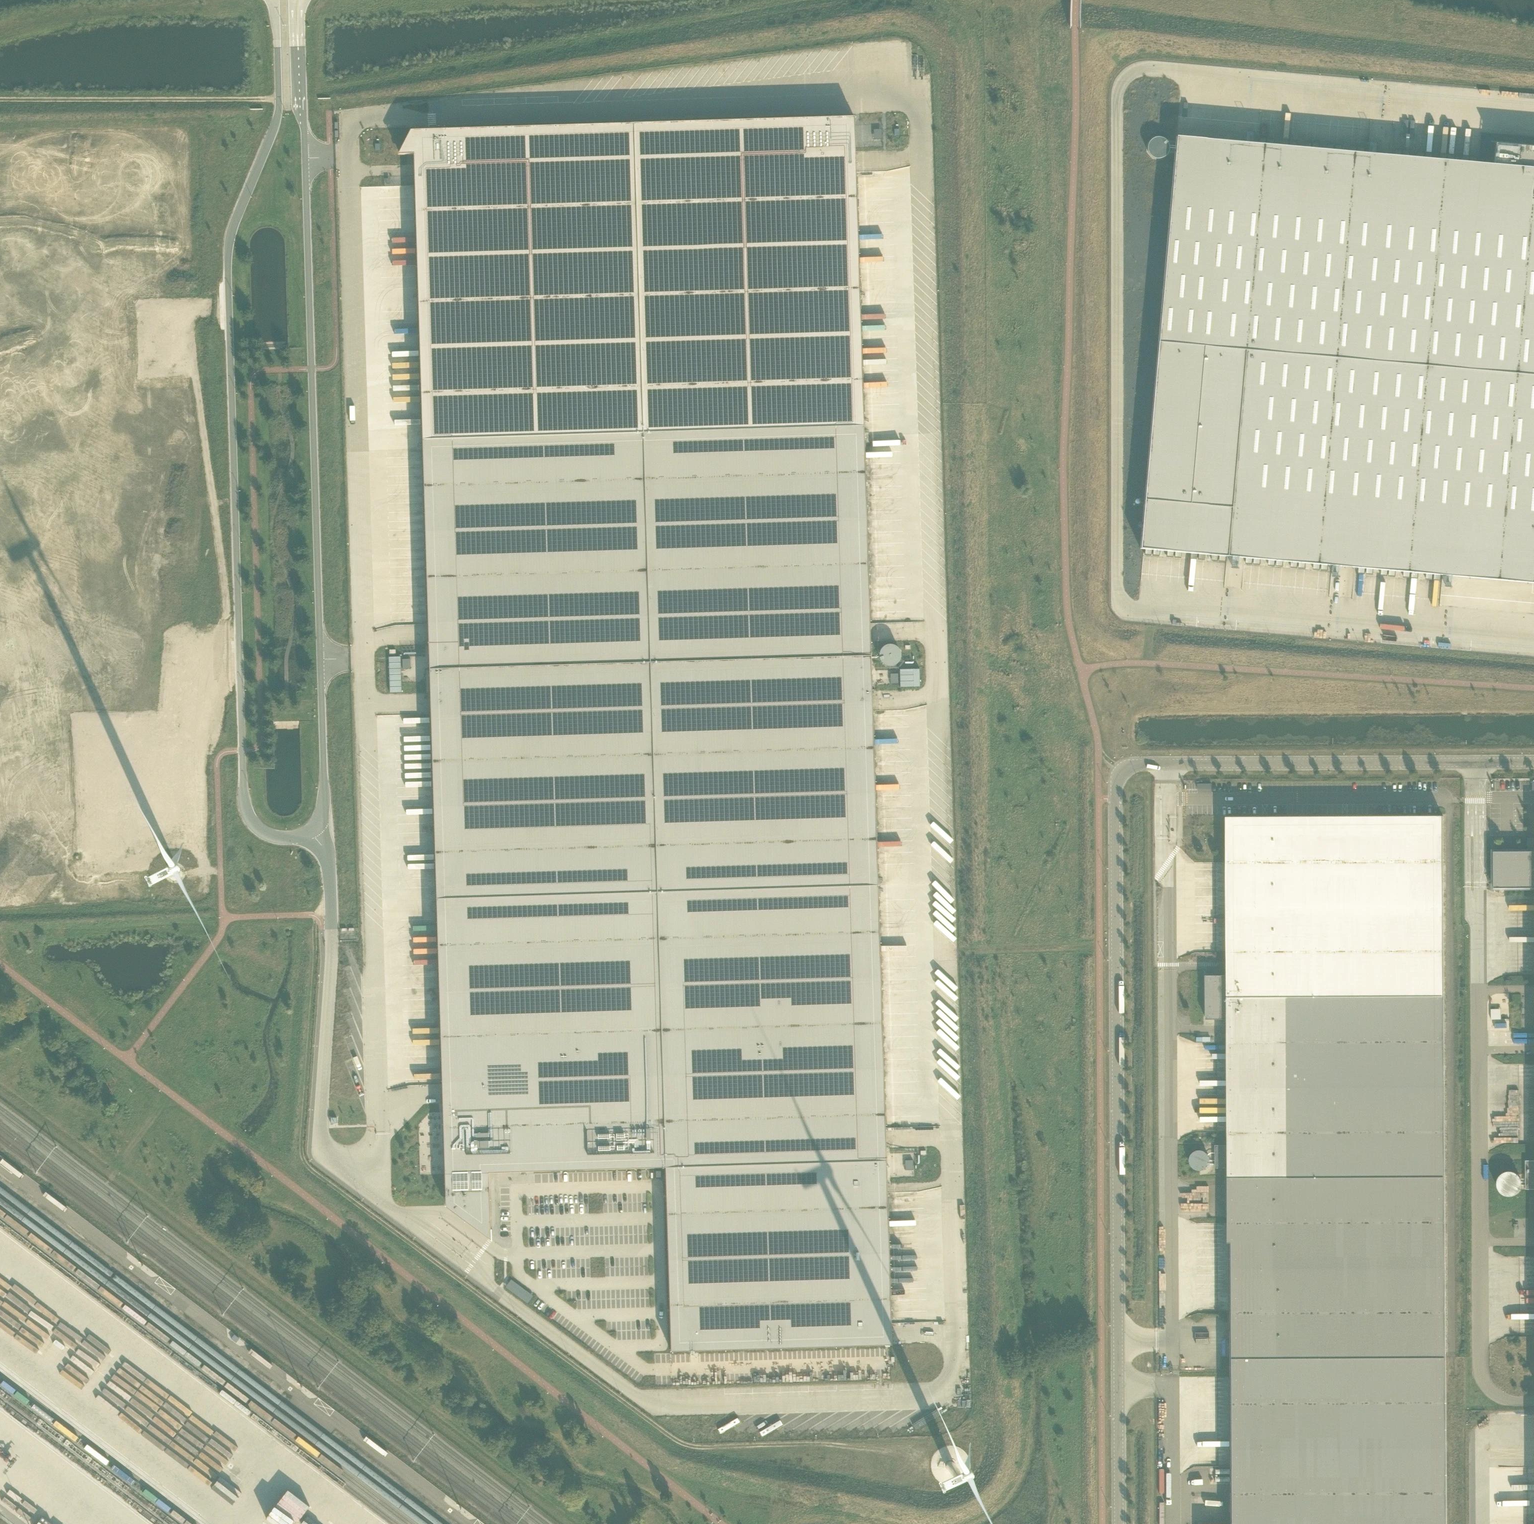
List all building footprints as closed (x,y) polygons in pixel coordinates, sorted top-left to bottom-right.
[(486,1186),(486,1182),(487,1182),(487,1181),(488,1181),(488,1180),(488,1179),(488,1178),(488,1177),(487,1177),(487,1176),(486,1176),(485,1172),(489,1172),(519,1171),(520,1171),(520,1172),(521,1173),(522,1173),(523,1173),(524,1173),(524,1172),(525,1172),(525,1171),(665,1167),(670,1350),(671,1350),(891,1344),(892,1344),(892,1343),(886,1160),(886,1159),(878,885),(878,884),(871,655),(855,116),(410,131),(398,155),(414,154),(430,668),(437,897),(437,898),(445,1172),(445,1173),(446,1173),(446,1174),(446,1187),(445,1187),(445,1188),(446,1201),(446,1203),(490,1235),(491,1236),(491,1235),(491,1234),(490,1187),(490,1186),(486,1186)] [(1498,142),(1496,164),(1176,136),(1140,548),(1533,583),(1533,145),(1498,142)] [(891,669),(906,657),(893,642),(878,654),(891,669)] [(389,675),(401,674),(401,656),(389,657),(389,675)] [(920,668),(900,669),(900,673),(891,673),(891,683),(900,683),(900,686),(920,686),(920,668)] [(1215,1145),(1215,1168),(1229,1168),(1229,1178),(1230,1359),(1446,1358),(1445,1177),(1444,996),(1443,816),(1438,816),(1227,817),(1227,862),(1228,975),(1206,975),(1206,997),(1206,1019),(1228,1019),(1228,1145),(1215,1145)] [(1494,852),(1494,888),(1533,888),(1533,851),(1494,852)] [(1195,1148),(1189,1165),(1207,1171),(1213,1155),(1195,1148)] [(1526,1160),(1526,1189),(1533,1189),(1533,1160),(1526,1160)] [(1501,1173),(1502,1192),(1521,1191),(1520,1172),(1501,1173)] [(511,1279),(506,1286),(528,1302),(534,1295),(511,1279)] [(1230,1523),(1447,1523),(1446,1358),(1230,1359),(1230,1523)] [(150,1402),(163,1413),(172,1401),(154,1387),(149,1395),(153,1398),(150,1402)] [(193,1423),(197,1417),(176,1401),(172,1406),(184,1415),(181,1419),(185,1422),(187,1419),(193,1423)] [(189,1438),(204,1450),(207,1446),(214,1450),(220,1441),(198,1425),(189,1438)]
